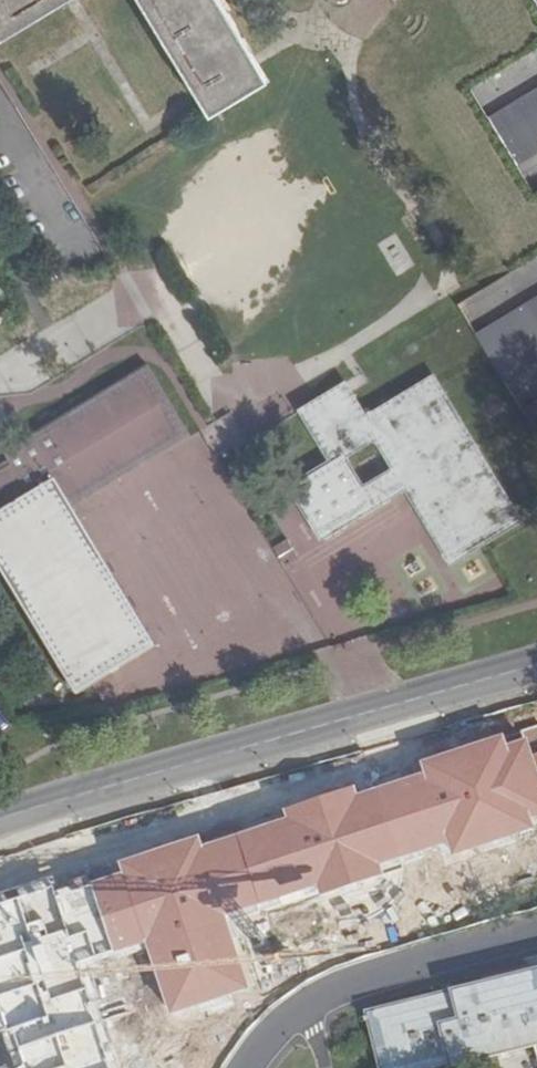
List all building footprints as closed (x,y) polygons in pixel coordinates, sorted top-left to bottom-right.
[(4,32),(56,0),(0,0),(0,26),(4,32)] [(217,113),(274,79),(260,56),(226,0),(149,0),(202,89),(217,113)] [(512,426),(536,411),(536,5),(534,0),(339,0),(332,4),(488,263),(433,296),(512,426)] [(81,691),(158,646),(70,498),(189,427),(149,358),(3,445),(28,490),(0,507),(0,554),(81,691)] [(434,380),(363,423),(337,380),(293,406),(318,450),(279,473),(320,541),(403,490),(450,567),(522,525),(434,380)] [(533,1045),(536,1061),(536,972),(516,977),(533,1045)] [(516,977),(367,1015),(374,1044),(376,1052),(380,1067),(439,1067),(533,1045),(516,977)]
